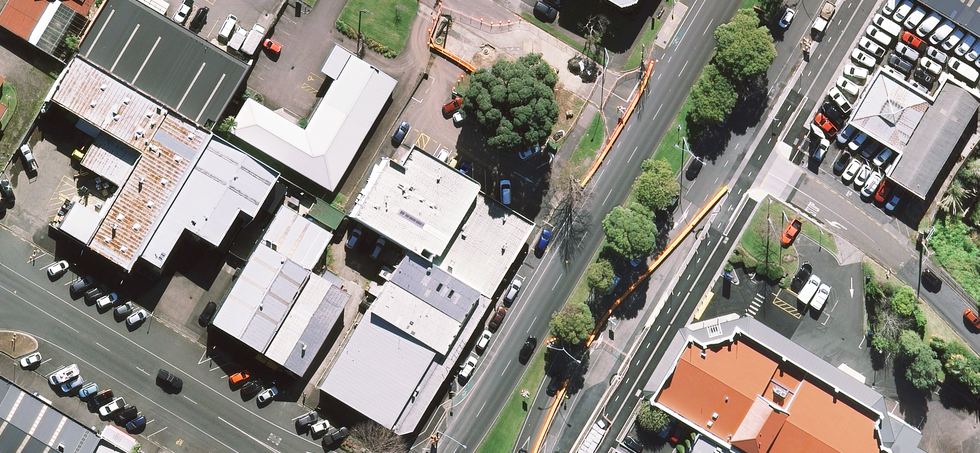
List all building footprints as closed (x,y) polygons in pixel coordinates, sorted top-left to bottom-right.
[(23,31),(41,0),(0,0),(0,18),(23,31)] [(138,0),(97,0),(69,50),(199,123),(237,56),(138,0)] [(979,44),(979,0),(905,0),(979,44)] [(251,85),(231,120),(336,178),(398,68),(348,40),(306,116),(251,85)] [(199,123),(69,50),(45,92),(98,122),(80,155),(114,174),(79,236),(121,260),(199,123)] [(976,100),(937,77),(922,102),(870,71),(839,124),(891,155),(878,177),(917,200),(976,100)] [(265,160),(199,123),(128,249),(153,262),(177,220),(218,243),(265,160)] [(402,248),(475,290),(519,217),(391,142),(348,215),(402,248)] [(333,224),(289,199),(218,325),(262,349),(309,267),(333,224)] [(475,290),(402,248),(320,386),(393,429),(475,290)] [(309,267),(262,349),(306,374),(352,291),(309,267)] [(646,396),(696,425),(744,452),(933,452),(913,442),(920,430),(732,320),(727,329),(699,336),(685,329),(646,396)] [(99,422),(0,367),(0,444),(16,452),(81,452),(99,422)] [(99,422),(81,452),(130,452),(136,443),(99,422)] [(696,425),(679,452),(744,452),(696,425)] [(0,444),(0,452),(16,452),(0,444)]
